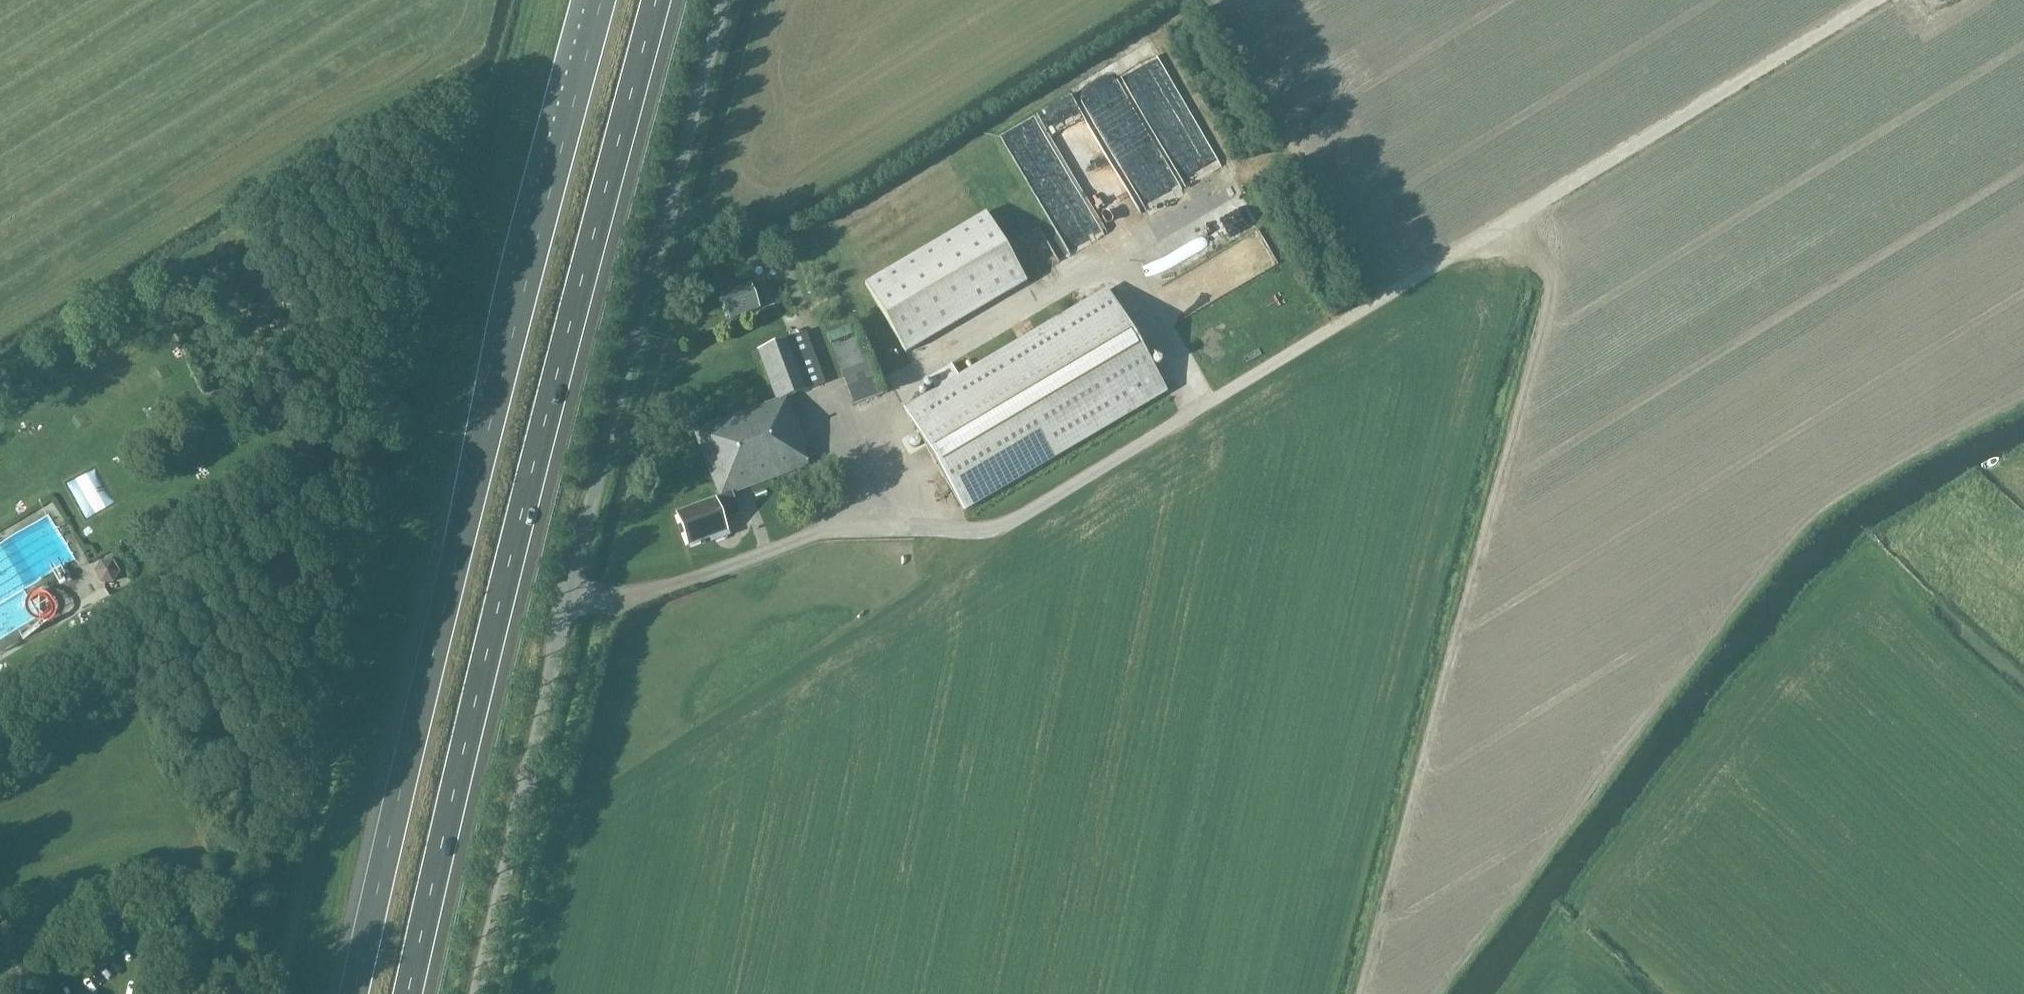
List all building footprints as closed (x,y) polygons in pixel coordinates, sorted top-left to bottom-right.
[(1230,201),(1178,221),(1187,246),(1240,227),(1230,201)] [(986,213),(865,283),(906,354),(1027,283),(986,213)] [(1193,262),(1206,289),(1263,261),(1250,235),(1193,262)] [(765,270),(776,264),(772,254),(759,259),(765,270)] [(750,284),(720,295),(729,319),(759,308),(758,305),(765,302),(759,287),(752,289),(750,284)] [(964,512),(1168,392),(1106,288),(903,408),(964,512)] [(786,398),(823,384),(804,332),(757,350),(776,400),(693,431),(717,498),(674,514),(686,546),(708,538),(709,542),(726,536),(720,520),(736,515),(729,495),(806,466),(800,449),(805,448),(786,398)] [(831,348),(854,405),(884,393),(861,336),(831,348)] [(112,562),(101,563),(96,572),(102,582),(112,582),(118,572),(112,562)]
